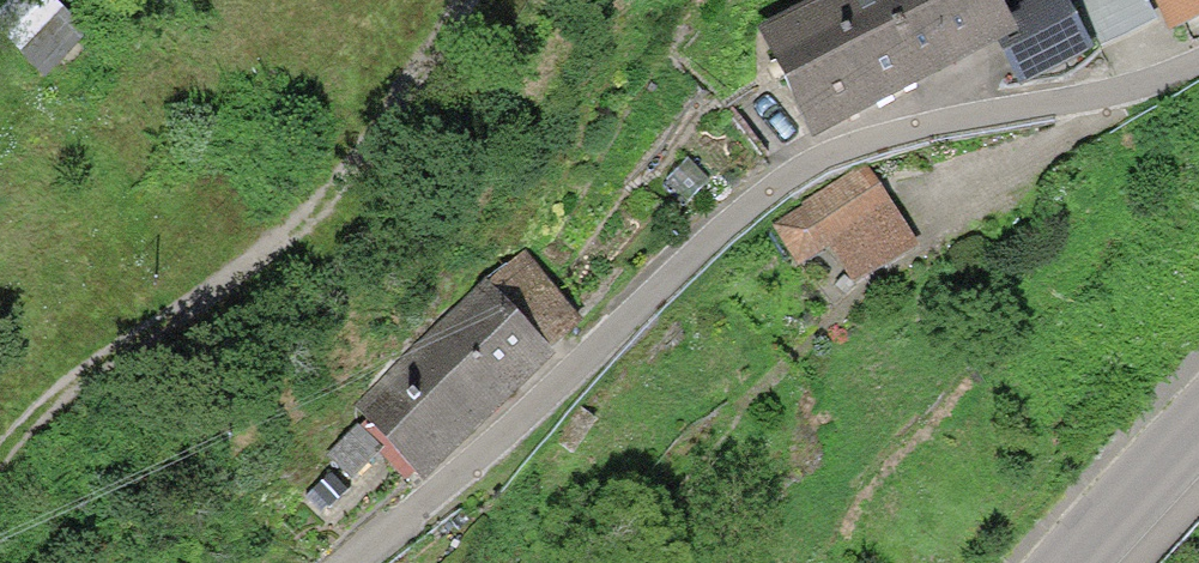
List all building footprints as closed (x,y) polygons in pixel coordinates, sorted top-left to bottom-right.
[(59,0),(0,0),(0,22),(44,67),(85,27),(59,0)] [(991,11),(987,0),(769,0),(762,3),(809,121),(1004,42),(991,11)] [(1004,42),(1019,79),(1087,51),(1067,0),(1018,0),(991,11),(1004,42)] [(1182,17),(1198,9),(1198,0),(1173,0),(1182,17)] [(937,233),(878,158),(823,181),(780,218),(815,258),(844,233),(883,279),(937,233)] [(514,238),(352,387),(365,401),(325,438),(353,469),(376,448),(401,475),(580,310),(514,238)]
